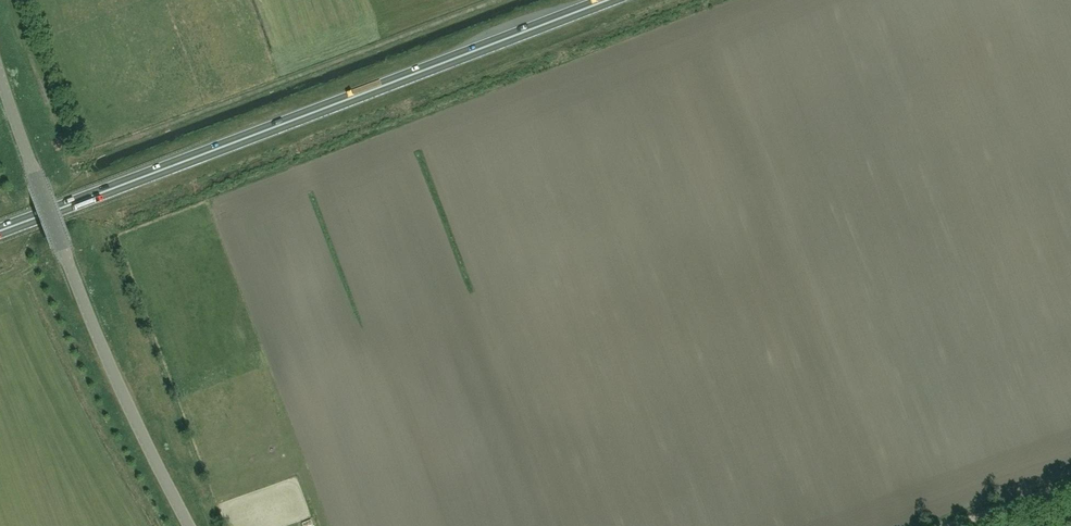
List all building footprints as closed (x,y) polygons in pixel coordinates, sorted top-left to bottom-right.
[(93,141),(85,143),(88,152),(95,150),(93,141)]
